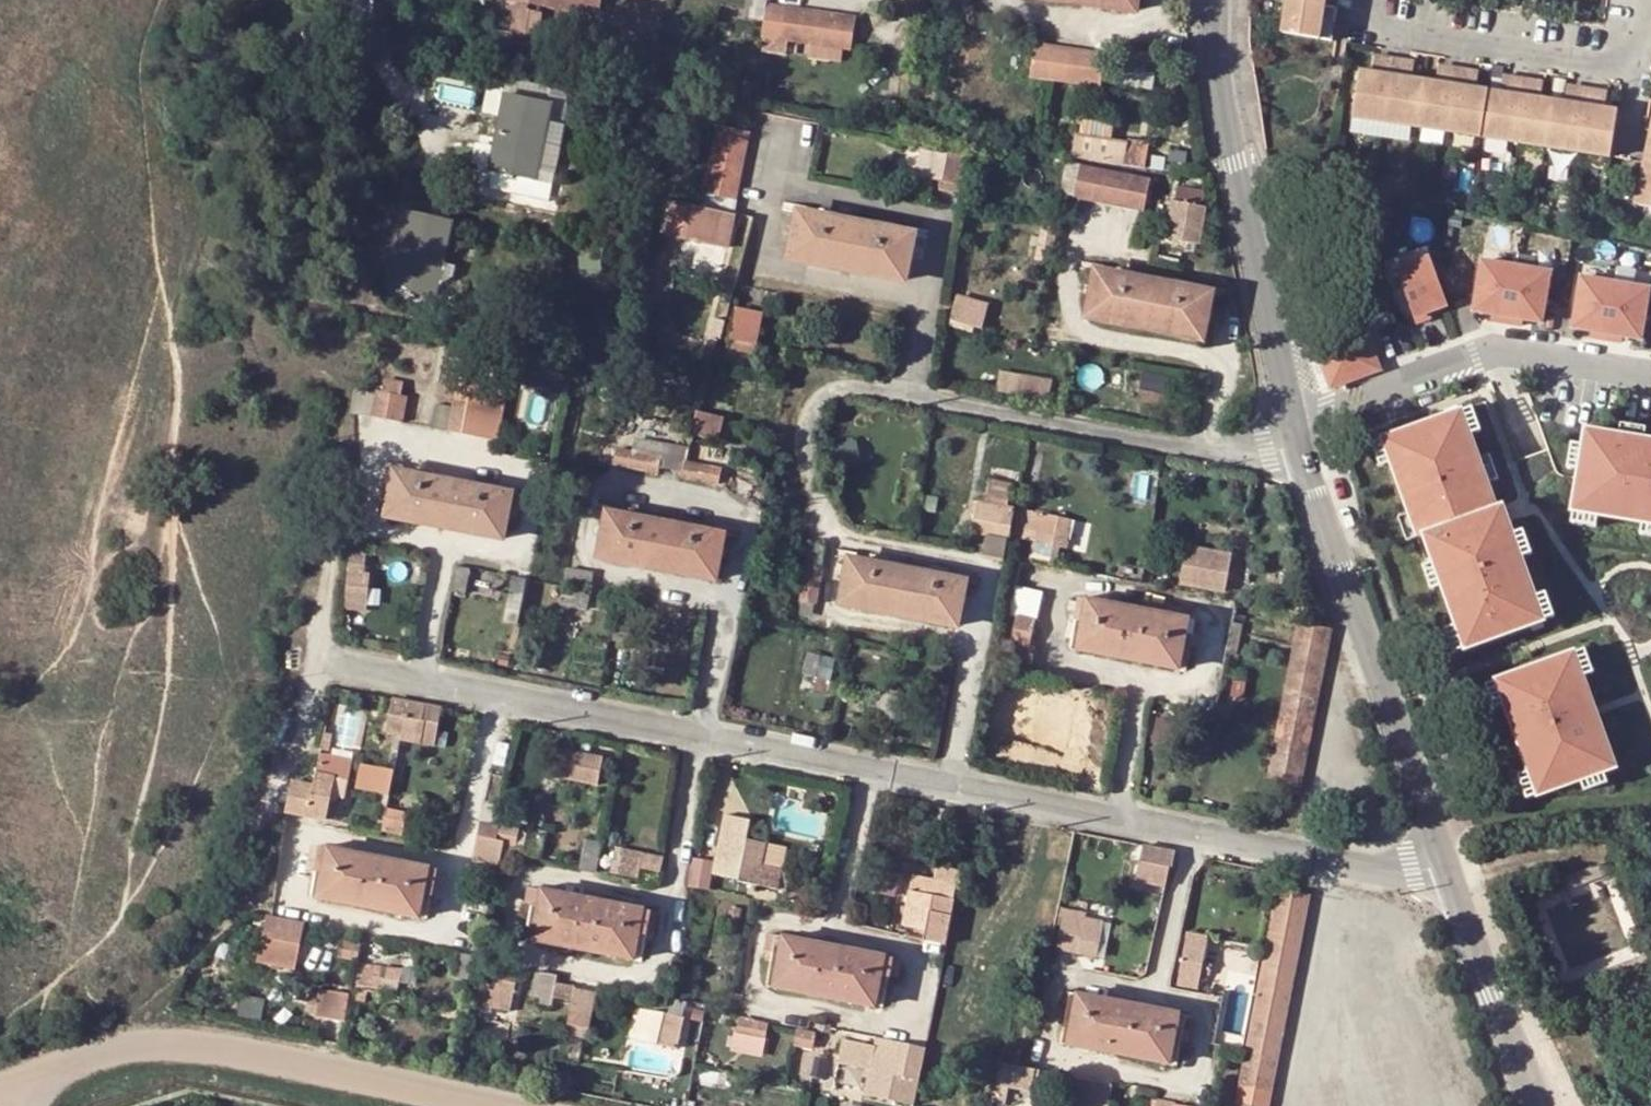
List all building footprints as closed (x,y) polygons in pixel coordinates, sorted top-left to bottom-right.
[(531,4),(598,14),(601,0),(532,0),(531,4)] [(1136,13),(1138,0),(1051,0),(1136,13)] [(1278,36),(1319,43),(1325,0),(1284,0),(1278,36)] [(1319,43),(1332,45),(1339,0),(1325,0),(1319,43)] [(856,22),(774,7),(769,38),(850,52),(856,22)] [(526,39),(539,41),(543,19),(529,17),(526,39)] [(1102,57),(1036,47),(1031,79),(1098,88),(1102,57)] [(1595,160),(1607,110),(1600,109),(1602,93),(1573,89),(1570,104),(1535,98),(1537,83),(1508,79),(1506,94),(1468,89),(1469,72),(1442,68),(1439,84),(1405,79),(1407,62),(1379,58),(1376,74),(1358,72),(1350,121),(1595,160)] [(1151,96),(1154,76),(1123,72),(1120,91),(1151,96)] [(551,104),(510,95),(494,173),(534,182),(551,104)] [(1608,162),(1616,111),(1607,110),(1595,160),(1608,162)] [(718,128),(704,193),(736,201),(751,135),(718,128)] [(1141,172),(1146,146),(1127,144),(1127,142),(1074,134),(1070,161),(1141,172)] [(1640,167),(1650,169),(1650,137),(1647,136),(1640,167)] [(484,141),(479,162),(494,165),(499,145),(484,141)] [(942,184),(946,163),(919,158),(916,179),(942,184)] [(1076,198),(1082,167),(1067,164),(1061,195),(1076,198)] [(1151,180),(1082,167),(1076,198),(1143,212),(1151,180)] [(1640,167),(1631,208),(1650,212),(1650,169),(1640,167)] [(733,215),(736,201),(704,193),(701,207),(733,215)] [(1170,241),(1187,244),(1194,208),(1177,205),(1170,241)] [(1208,211),(1194,208),(1187,244),(1201,247),(1208,211)] [(450,221),(411,213),(394,289),(434,298),(450,221)] [(904,282),(913,236),(802,214),(792,258),(904,282)] [(1431,257),(1398,269),(1417,323),(1432,318),(1430,312),(1448,305),(1431,257)] [(1516,267),(1483,261),(1474,311),(1492,314),(1491,321),(1507,323),(1516,267)] [(1550,273),(1516,267),(1507,323),(1522,326),(1523,320),(1542,323),(1550,273)] [(1211,295),(1099,272),(1089,318),(1202,341),(1211,295)] [(1615,284),(1581,278),(1573,328),(1591,331),(1590,337),(1606,340),(1615,284)] [(1649,290),(1615,284),(1606,340),(1621,343),(1622,336),(1641,340),(1649,290)] [(988,308),(956,300),(948,325),(980,334),(988,308)] [(752,359),(761,317),(734,312),(726,354),(752,359)] [(1362,322),(1314,342),(1327,386),(1378,369),(1362,322)] [(1180,377),(1148,371),(1144,388),(1177,395),(1180,377)] [(1050,384),(1018,379),(1014,401),(1046,406),(1050,384)] [(385,392),(378,391),(373,417),(404,423),(409,398),(401,396),(404,384),(387,380),(385,392)] [(456,399),(454,409),(449,432),(479,438),(485,405),(456,399)] [(485,405),(479,438),(493,441),(499,408),(485,405)] [(437,406),(432,428),(449,432),(454,409),(437,406)] [(1472,406),(1461,410),(1469,434),(1481,430),(1472,406)] [(1461,410),(1382,438),(1391,462),(1409,512),(1418,536),(1424,534),(1433,561),(1442,585),(1455,624),(1464,648),(1542,621),(1533,597),(1520,558),(1511,534),(1501,505),(1495,508),(1486,483),(1478,459),(1469,434),(1461,410)] [(716,444),(722,422),(695,416),(689,438),(716,444)] [(1618,435),(1643,440),(1646,428),(1620,423),(1618,435)] [(1585,430),(1583,445),(1578,470),(1571,511),(1597,515),(1637,522),(1650,524),(1650,441),(1643,440),(1618,435),(1585,430)] [(1380,466),(1391,462),(1382,438),(1371,442),(1380,466)] [(639,439),(637,454),(662,460),(661,467),(677,470),(681,448),(639,439)] [(1578,470),(1583,445),(1571,443),(1566,468),(1578,470)] [(660,474),(661,467),(662,460),(637,454),(617,451),(614,465),(660,474)] [(1489,454),(1478,459),(1486,483),(1498,478),(1489,454)] [(723,471),(686,464),(683,479),(720,486),(723,471)] [(512,494),(397,472),(388,517),(503,540),(512,494)] [(1005,544),(1011,511),(977,504),(970,536),(1005,544)] [(1597,515),(1571,511),(1569,523),(1595,527),(1597,515)] [(1050,548),(1055,520),(1016,512),(1011,541),(1050,548)] [(1406,540),(1418,536),(1409,512),(1397,516),(1406,540)] [(715,582),(724,536),(609,514),(600,559),(715,582)] [(1637,522),(1635,534),(1650,537),(1650,524),(1637,522)] [(1523,530),(1511,534),(1520,558),(1532,554),(1523,530)] [(1223,597),(1230,558),(1183,549),(1176,587),(1223,597)] [(967,583),(850,561),(841,606),(958,629),(967,583)] [(1430,589),(1442,585),(1433,561),(1421,565),(1430,589)] [(373,564),(357,564),(357,585),(378,585),(379,570),(373,570),(373,564)] [(825,569),(810,566),(803,603),(818,605),(825,569)] [(467,594),(472,570),(460,568),(456,592),(467,594)] [(594,575),(569,571),(565,585),(592,590),(594,575)] [(526,581),(514,579),(507,611),(520,614),(526,581)] [(378,585),(357,585),(356,610),(378,610),(378,585)] [(1040,597),(1012,591),(1007,616),(1019,619),(1015,640),(1005,638),(1000,663),(1029,669),(1033,650),(1030,649),(1040,597)] [(1545,592),(1533,597),(1542,621),(1554,616),(1545,592)] [(590,597),(563,593),(561,607),(587,612),(590,597)] [(1190,619),(1091,601),(1081,599),(1071,650),(1079,651),(1181,671),(1188,672),(1197,621),(1190,619)] [(1332,630),(1302,624),(1267,788),(1299,794),(1332,630)] [(1464,648),(1455,624),(1443,628),(1453,652),(1464,648)] [(1584,648),(1572,652),(1581,676),(1592,672),(1584,648)] [(1572,652),(1495,679),(1504,703),(1527,770),(1536,794),(1578,779),(1602,771),(1613,767),(1600,732),(1596,734),(1591,721),(1596,719),(1581,676),(1572,652)] [(1504,703),(1495,679),(1483,683),(1492,708),(1504,703)] [(422,724),(426,706),(393,699),(390,716),(406,719),(403,735),(423,740),(426,725),(422,724)] [(338,701),(328,739),(358,747),(368,710),(338,701)] [(609,781),(611,751),(563,747),(561,778),(609,781)] [(318,774),(336,777),(335,783),(348,785),(352,762),(322,756),(318,774)] [(395,795),(399,767),(364,762),(360,790),(395,795)] [(1524,798),(1536,794),(1527,770),(1515,774),(1524,798)] [(1602,771),(1578,779),(1582,791),(1606,782),(1602,771)] [(318,774),(315,789),(333,793),(335,783),(336,777),(318,774)] [(327,820),(330,805),(313,801),(315,789),(294,786),(289,813),(327,820)] [(333,793),(315,789),(313,801),(330,805),(333,793)] [(483,822),(480,838),(502,842),(517,845),(520,830),(483,822)] [(477,853),(498,859),(502,842),(480,838),(477,853)] [(765,848),(743,843),(735,886),(776,895),(780,873),(761,869),(765,848)] [(430,868),(331,848),(320,846),(310,897),(319,899),(419,920),(427,922),(437,870),(430,868)] [(1174,852),(1142,846),(1135,880),(1167,887),(1174,852)] [(660,874),(663,859),(646,856),(644,869),(660,874)] [(904,894),(950,903),(954,885),(907,877),(904,894)] [(544,891),(535,889),(525,940),(534,942),(635,962),(641,963),(651,911),(644,910),(544,891)] [(1280,890),(1238,1105),(1268,1105),(1311,897),(1280,890)] [(942,949),(950,903),(904,894),(898,929),(920,933),(919,939),(918,944),(927,946),(942,949)] [(256,967),(296,975),(301,950),(272,944),(275,930),(304,936),(307,925),(268,916),(256,967)] [(1060,921),(1054,953),(1073,957),(1080,924),(1060,921)] [(1081,921),(1080,924),(1073,957),(1072,961),(1093,965),(1094,959),(1098,960),(1101,946),(1097,945),(1101,926),(1081,921)] [(275,930),(272,944),(301,950),(304,936),(275,930)] [(1200,964),(1205,938),(1185,934),(1177,978),(1196,981),(1197,978),(1200,979),(1203,964),(1200,964)] [(786,937),(777,936),(767,986),(775,987),(875,1008),(883,1009),(893,959),(885,957),(786,937)] [(343,942),(340,956),(359,961),(362,946),(343,942)] [(399,972),(357,966),(353,987),(396,994),(399,972)] [(539,998),(554,1001),(555,999),(558,985),(560,975),(545,972),(539,998)] [(519,978),(499,974),(497,987),(481,984),(476,1011),(511,1018),(519,978)] [(577,988),(574,1004),(590,1009),(594,982),(579,979),(577,988)] [(577,988),(558,985),(555,999),(569,1002),(565,1028),(585,1032),(590,1009),(574,1004),(577,988)] [(316,992),(316,997),(303,997),(302,1008),(312,1011),(312,1020),(342,1025),(347,998),(316,992)] [(1079,995),(1071,993),(1061,1044),(1069,1045),(1170,1064),(1178,1066),(1188,1015),(1180,1013),(1142,1006),(1079,995)] [(680,1022),(657,1018),(652,1048),(674,1053),(680,1022)] [(767,1039),(769,1025),(740,1020),(738,1033),(767,1039)] [(813,1049),(816,1035),(798,1031),(795,1044),(813,1049)] [(844,1041),(839,1065),(872,1072),(867,1098),(904,1105),(915,1105),(927,1048),(879,1039),(877,1048),(844,1041)] [(1000,1085),(1031,1092),(1034,1078),(1036,1070),(1029,1068),(1004,1064),(1000,1085)] [(1052,1082),(1034,1078),(1031,1092),(1049,1096),(1052,1082)] [(1102,1087),(1070,1082),(1064,1105),(1098,1105),(1102,1087)]
